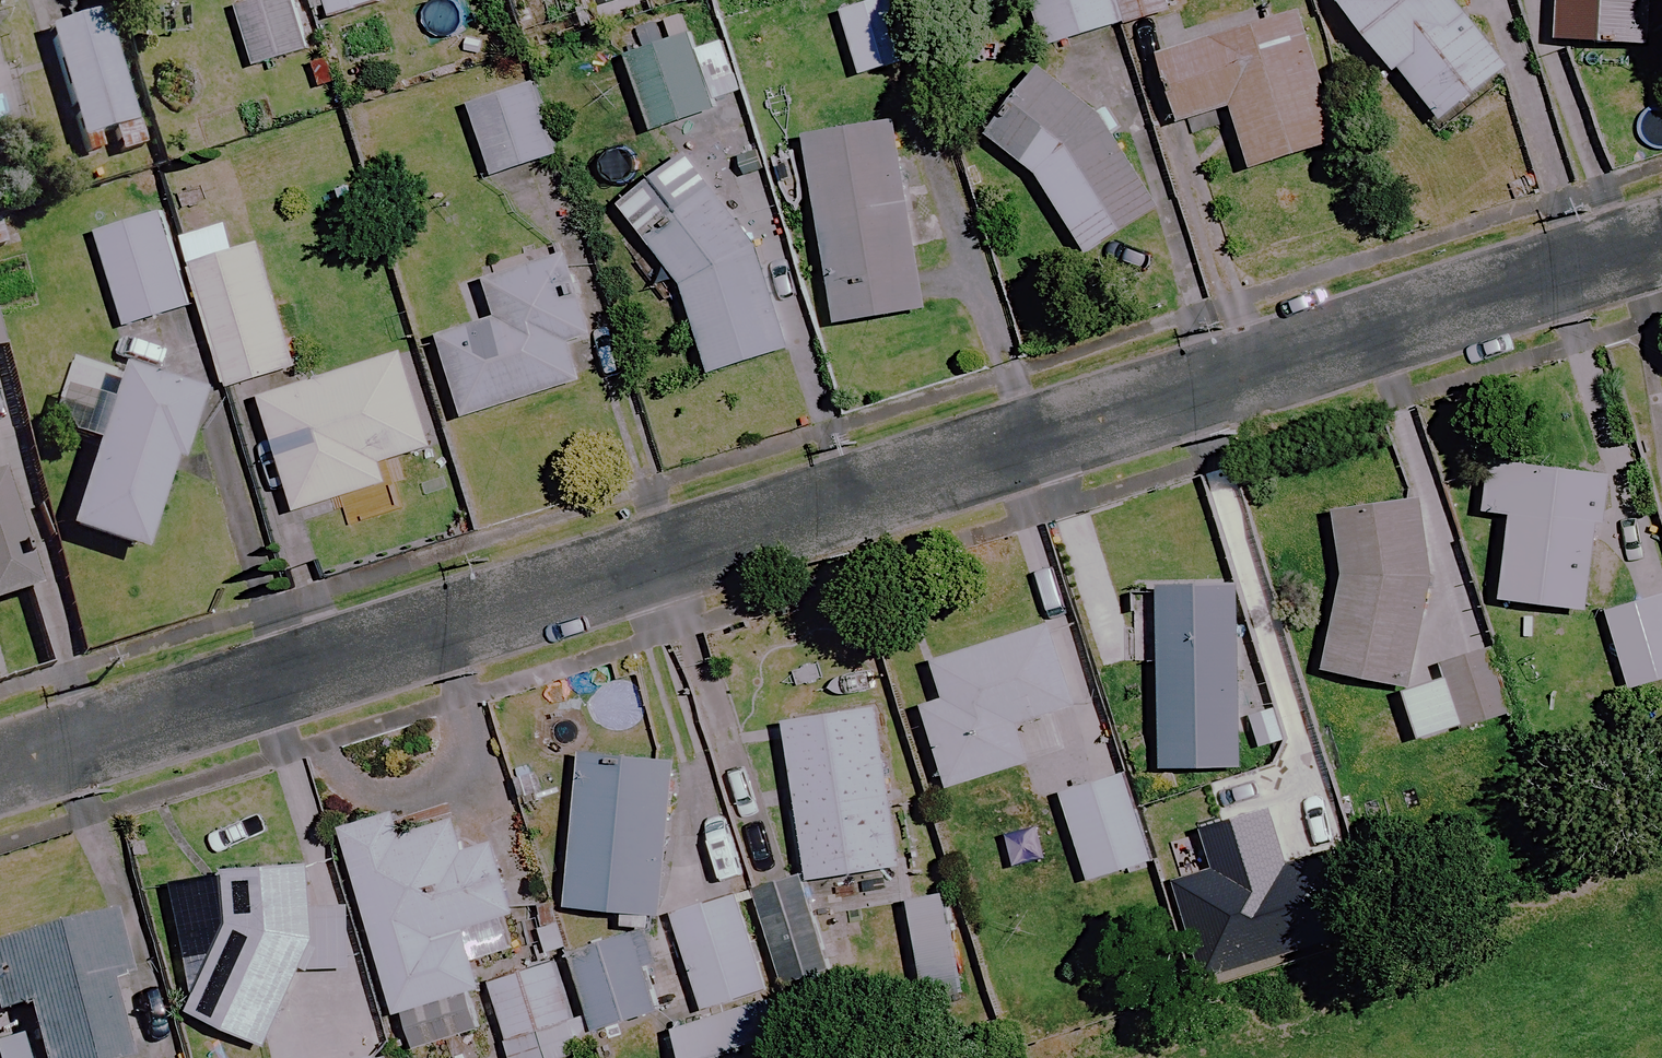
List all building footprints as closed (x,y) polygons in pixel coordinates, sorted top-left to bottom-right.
[(294,0),(268,0),(236,10),(254,69),(310,51),(294,0)] [(382,0),(326,0),(333,21),(384,4),(382,0)] [(863,75),(907,65),(892,0),(887,0),(848,9),(853,31),(863,75)] [(1044,49),(1171,13),(1167,0),(1030,0),(1044,49)] [(1451,0),(1338,0),(1394,72),(1398,68),(1440,123),(1506,72),(1451,0)] [(1651,0),(1561,0),(1560,44),(1651,46),(1651,0)] [(1339,144),(1299,13),(1161,56),(1182,125),(1232,110),(1251,171),(1339,144)] [(718,110),(684,17),(619,41),(654,134),(718,110)] [(142,151),(101,18),(46,34),(87,167),(142,151)] [(1039,66),(996,120),(984,135),(1037,177),(1088,256),(1161,209),(1105,120),(1039,66)] [(558,157),(532,82),(468,104),(493,179),(558,157)] [(889,121),(874,124),(826,135),(803,141),(846,327),(932,307),(889,121)] [(755,244),(688,158),(623,212),(682,284),(714,377),(792,349),(755,244)] [(188,310),(162,211),(99,228),(125,327),(188,310)] [(234,253),(226,223),(183,236),(228,390),(297,370),(287,339),(317,330),(307,296),(280,304),(262,244),(234,253)] [(465,418),(587,381),(577,348),(604,340),(577,253),(503,276),(514,315),(441,337),(465,418)] [(435,448),(405,353),(262,399),(298,513),(387,485),(381,465),(435,448)] [(142,560),(200,390),(127,364),(69,535),(142,560)] [(1601,474),(1486,469),(1484,515),(1512,516),(1508,606),(1596,609),(1601,474)] [(33,594),(0,486),(0,604),(33,594)] [(1412,684),(1432,514),(1350,504),(1330,674),(1412,684)] [(1241,585),(1160,586),(1161,772),(1243,771),(1241,585)] [(1608,614),(1628,691),(1661,682),(1661,600),(1608,614)] [(1076,708),(1051,626),(933,661),(945,701),(925,707),(949,788),(1028,765),(1017,726),(1076,708)] [(1521,717),(1504,651),(1442,667),(1459,733),(1521,717)] [(900,869),(880,711),(787,723),(807,881),(900,869)] [(670,762),(582,754),(568,911),(656,919),(670,762)] [(1154,865),(1129,775),(1063,793),(1088,883),(1154,865)] [(404,839),(397,815),(343,831),(407,1054),(491,1029),(463,930),(519,914),(499,844),(467,853),(458,823),(404,839)] [(312,909),(312,870),(226,871),(227,923),(189,1015),(266,1047),(306,972),(351,971),(350,908),(312,909)] [(829,972),(801,880),(755,894),(783,986),(829,972)] [(767,990),(738,900),(675,921),(703,1011),(767,990)] [(114,925),(0,953),(0,1017),(23,1011),(35,1057),(127,1057),(108,981),(127,977),(114,925)] [(659,1014),(638,934),(573,951),(595,1032),(659,1014)] [(508,1041),(539,1031),(546,1052),(570,1045),(573,1052),(590,1046),(581,1018),(571,1021),(554,964),(490,984),(508,1041)] [(769,1004),(675,1031),(683,1057),(785,1057),(769,1004)]
